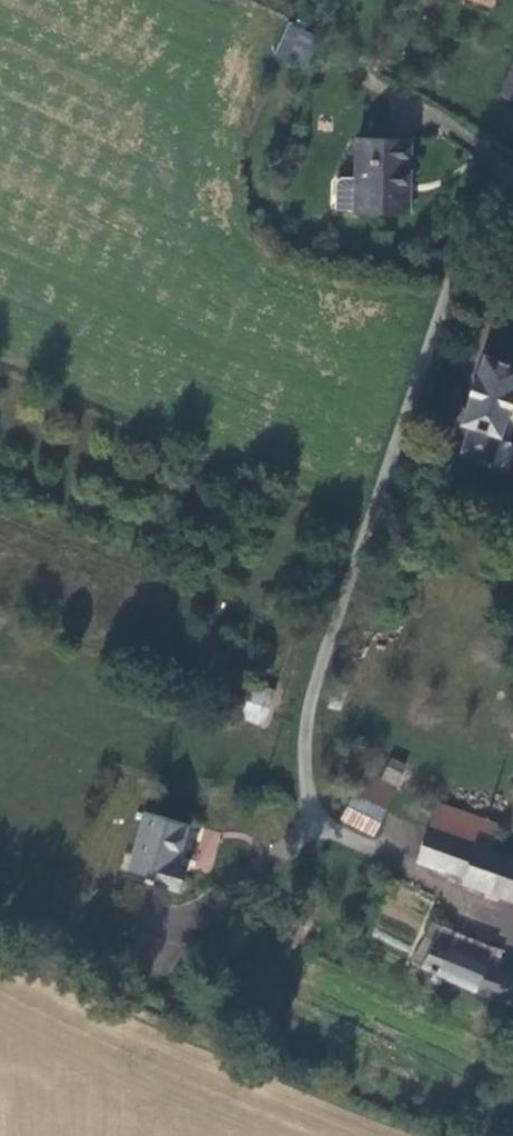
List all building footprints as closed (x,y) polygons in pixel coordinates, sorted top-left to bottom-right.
[(496,8),(498,0),(461,0),(496,8)] [(273,55),(301,70),(319,37),(290,22),(273,55)] [(498,91),(512,96),(512,52),(498,91)] [(412,143),(360,140),(358,178),(356,208),(356,211),(408,214),(412,143)] [(339,207),(356,208),(358,178),(350,177),(346,177),(342,180),(340,184),(339,207)] [(488,463),(497,437),(512,392),(512,334),(503,330),(494,355),(479,353),(456,424),(468,427),(459,453),(488,463)] [(240,717),(261,726),(274,695),(253,686),(240,717)] [(370,827),(389,778),(359,766),(340,816),(370,827)] [(186,820),(143,806),(125,871),(177,887),(184,864),(173,861),(186,820)] [(210,869),(221,833),(204,827),(193,864),(210,869)] [(423,827),(414,858),(462,873),(459,881),(512,898),(512,856),(423,827)] [(440,925),(433,940),(482,960),(487,946),(440,925)] [(509,1007),(512,992),(512,973),(482,960),(433,940),(422,967),(425,968),(421,978),(421,981),(421,982),(423,984),(426,986),(427,986),(429,986),(431,986),(432,985),(436,974),(509,1007)]
